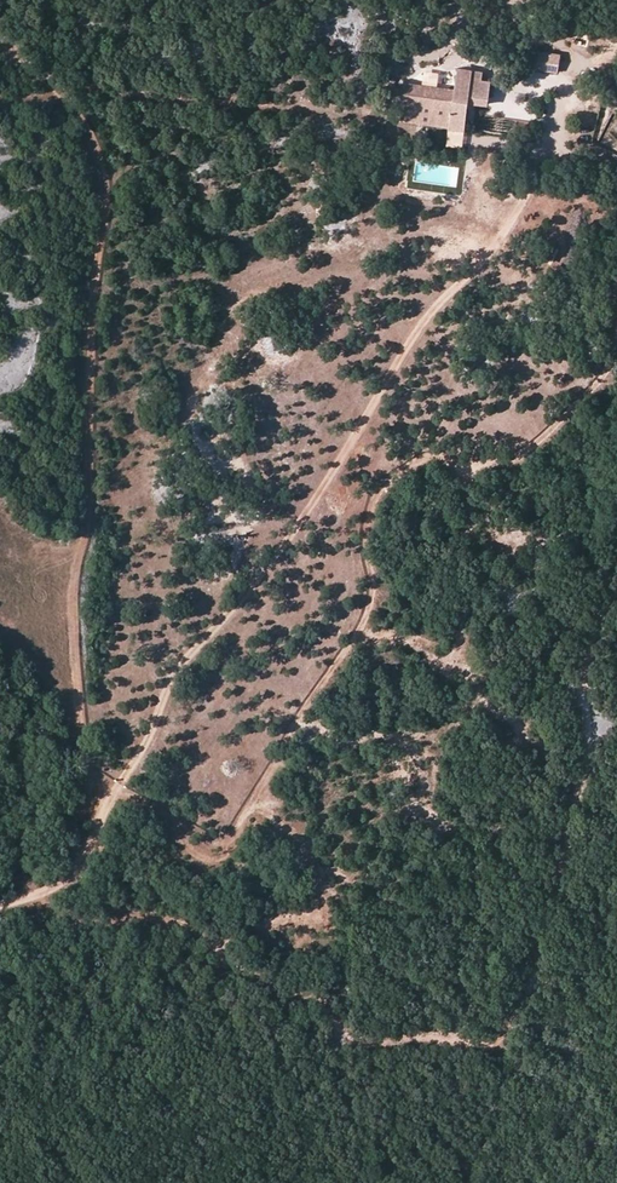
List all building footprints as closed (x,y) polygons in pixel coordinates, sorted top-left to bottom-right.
[(531,70),(559,72),(561,53),(533,51),(531,70)] [(405,82),(401,123),(463,128),(465,105),(486,107),(489,82),(480,81),(480,73),(457,70),(456,86),(438,85),(423,83),(405,82)] [(424,71),(423,83),(438,85),(439,73),(424,71)]
